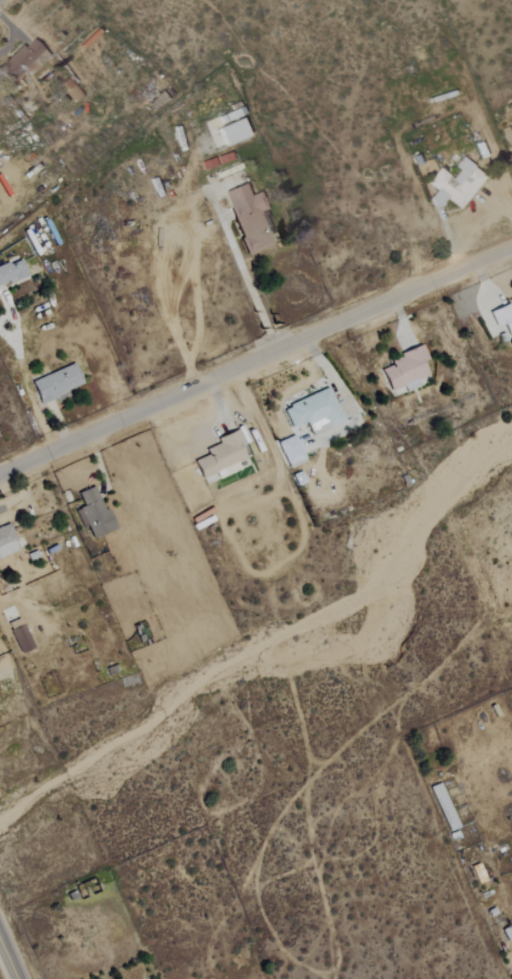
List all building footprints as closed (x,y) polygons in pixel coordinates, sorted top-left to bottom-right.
[(23,71),(27,76),(48,56),(31,38),(0,67),(0,74),(10,84),(23,71)] [(248,137),(241,119),(218,128),(224,146),(248,137)] [(485,176),(460,158),(453,167),(458,171),(452,179),(438,169),(426,184),(436,191),(429,200),(439,208),(445,199),(459,210),(485,176)] [(223,192),(247,255),(272,245),(259,212),(266,209),(259,192),(249,196),(244,184),(223,192)] [(7,282),(8,285),(28,277),(20,259),(0,267),(0,285),(7,282)] [(490,312),(496,327),(503,325),(507,337),(511,336),(511,304),(490,312)] [(390,392),(403,387),(405,392),(419,387),(416,380),(426,376),(421,362),(426,360),(421,347),(388,360),(391,365),(381,369),(390,392)] [(81,385),(74,365),(31,381),(39,404),(53,399),(54,402),(68,397),(66,391),(81,385)] [(282,408),(291,429),(306,422),(312,436),(342,423),(328,389),(282,408)] [(194,461),(201,479),(216,474),(218,479),(239,470),(236,463),(245,460),(240,447),(244,445),(238,430),(216,439),(218,444),(204,450),(207,456),(194,461)] [(276,443),(288,469),(306,462),(294,435),(276,443)] [(78,493),(83,507),(75,510),(81,529),(87,527),(92,539),(115,530),(107,508),(102,510),(94,487),(78,493)] [(18,551),(10,526),(0,529),(0,558),(18,551)] [(32,649),(19,619),(7,624),(20,655),(32,649)] [(429,787),(449,832),(459,827),(440,783),(429,787)]
